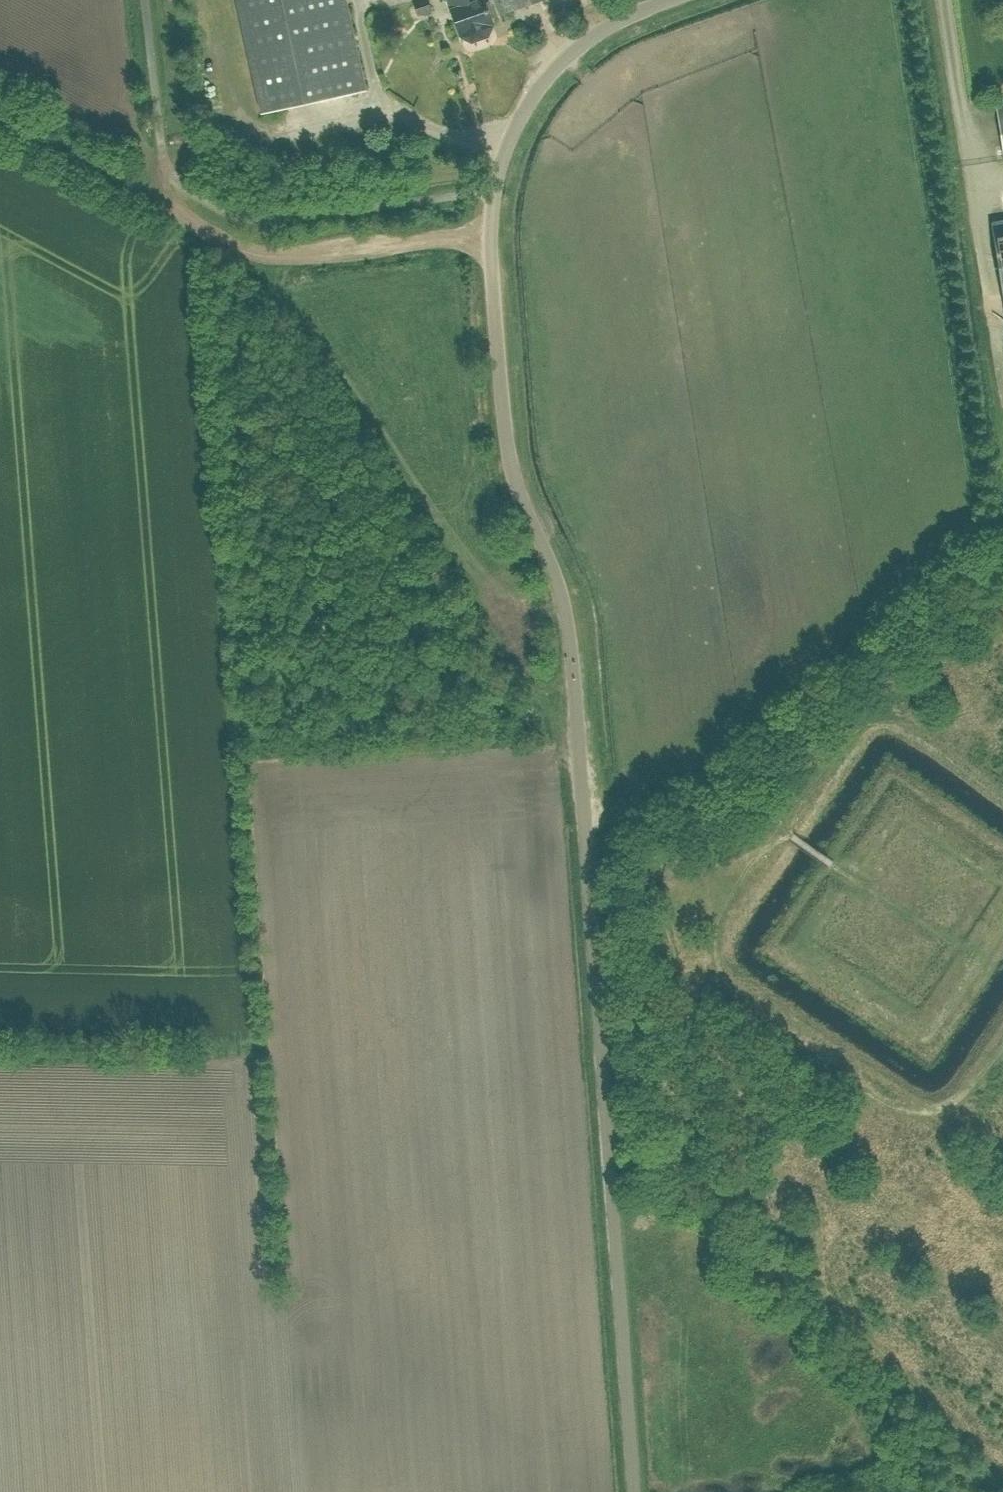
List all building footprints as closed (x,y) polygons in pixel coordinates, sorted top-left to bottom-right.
[(261,112),(363,90),(343,0),(236,0),(261,112)] [(430,0),(422,0),(414,3),(418,15),(434,10),(430,0)] [(484,0),(447,0),(462,43),(463,43),(460,34),(463,32),(464,37),(471,40),(486,35),(489,28),(488,24),(490,23),(491,23),(492,23),(484,0)] [(499,15),(543,0),(494,0),(499,15)] [(1002,281),(1002,222),(994,223),(1002,281)]
